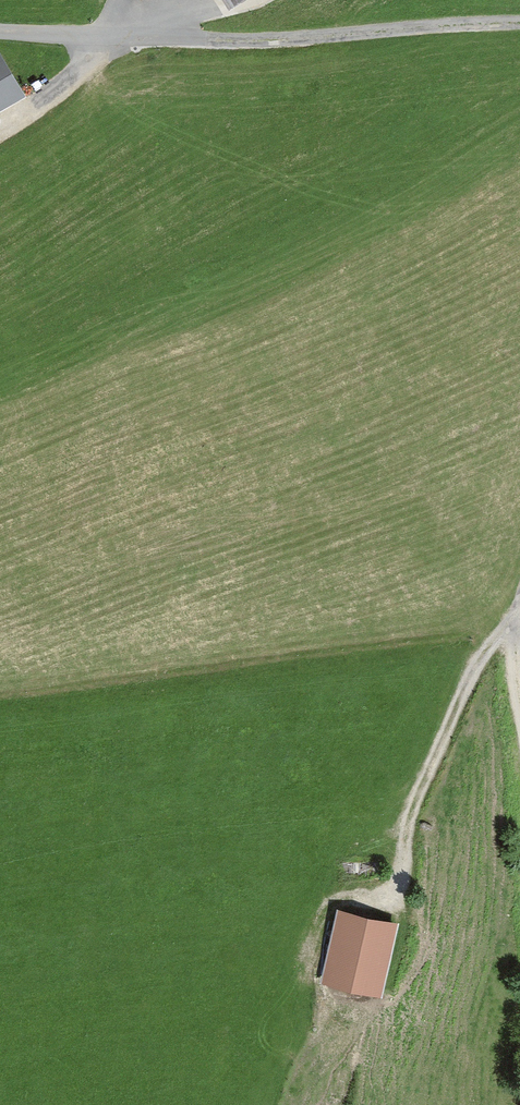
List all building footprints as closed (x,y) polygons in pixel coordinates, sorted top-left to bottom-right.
[(22,95),(0,58),(0,108),(22,95)] [(394,927),(340,913),(322,982),(376,997),(394,927)]
